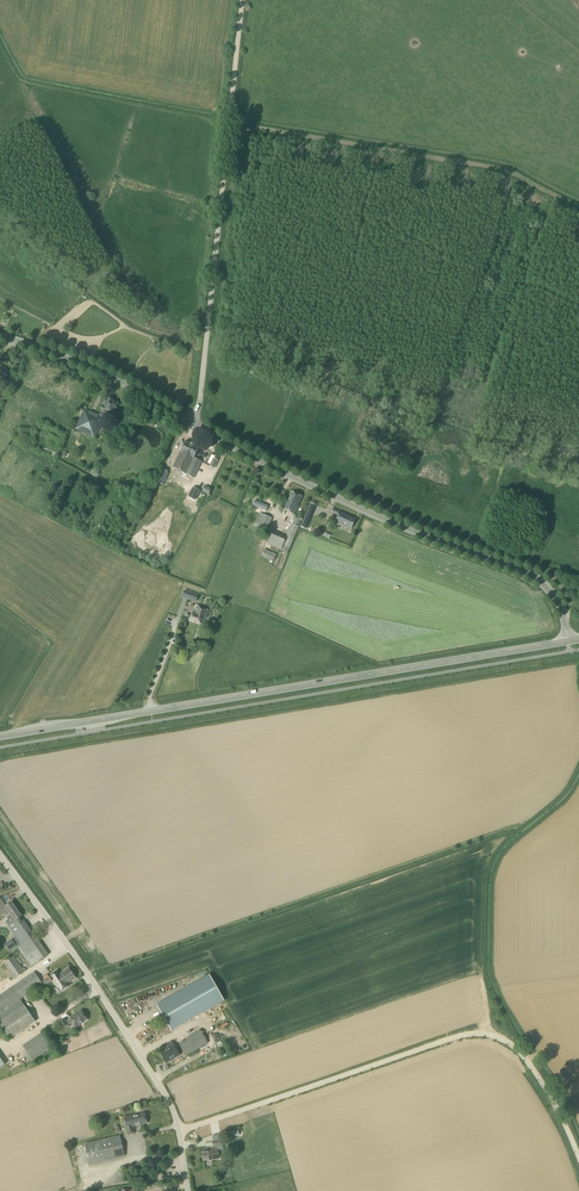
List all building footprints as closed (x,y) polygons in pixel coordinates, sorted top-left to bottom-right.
[(10,373),(0,365),(0,378),(4,381),(10,373)] [(112,398),(110,397),(109,398),(108,398),(103,407),(102,407),(100,410),(101,411),(99,416),(84,409),(74,429),(95,439),(102,423),(104,425),(106,421),(103,420),(104,419),(103,418),(106,413),(112,416),(118,404),(113,401),(114,401),(113,400),(112,398)] [(193,478),(201,462),(194,458),(199,448),(185,441),(172,468),(193,478)] [(56,451),(48,447),(45,452),(55,458),(60,450),(58,448),(56,451)] [(163,484),(168,474),(167,473),(167,472),(162,469),(157,481),(163,484)] [(211,489),(205,486),(202,492),(208,495),(211,489)] [(298,505),(302,497),(291,492),(287,500),(286,500),(282,509),(294,515),(299,506),(298,505)] [(253,498),(251,503),(267,509),(269,504),(253,498)] [(339,512),(333,509),(331,513),(338,515),(335,523),(350,530),(355,518),(339,511),(339,512)] [(306,511),(300,527),(306,529),(312,513),(306,511)] [(267,530),(272,519),(259,514),(255,525),(267,530)] [(288,553),(301,520),(295,518),(292,524),(286,537),(272,531),(267,544),(288,553)] [(271,550),(267,548),(267,550),(265,550),(260,560),(272,565),(278,552),(271,549),(271,550)] [(194,593),(185,590),(182,597),(191,601),(192,600),(194,593)] [(206,618),(209,611),(196,606),(194,614),(192,613),(190,620),(201,625),(201,624),(204,625),(205,622),(204,622),(205,618),(206,618)] [(16,909),(11,903),(5,907),(4,906),(0,909),(0,915),(1,916),(8,911),(10,914),(16,909)] [(7,926),(21,945),(17,947),(31,967),(48,955),(35,935),(34,935),(21,916),(16,909),(10,914),(6,917),(7,920),(5,922),(8,926),(7,926)] [(9,953),(17,947),(11,940),(3,945),(9,953)] [(23,969),(15,957),(4,965),(3,966),(9,975),(10,974),(12,976),(11,977),(13,980),(26,970),(25,968),(23,969)] [(68,967),(59,974),(56,971),(50,975),(61,991),(69,986),(67,985),(76,979),(68,967)] [(42,983),(34,971),(0,995),(0,1012),(42,983)] [(224,1001),(209,975),(157,1005),(172,1031),(224,1001)] [(45,985),(51,981),(49,977),(43,981),(45,985)] [(35,1022),(21,1001),(0,1015),(0,1024),(10,1039),(35,1022)] [(76,1027),(87,1020),(81,1011),(70,1018),(70,1019),(66,1021),(64,1019),(58,1024),(62,1029),(72,1022),(76,1027)] [(185,1056),(208,1043),(200,1030),(187,1037),(188,1039),(179,1044),(185,1056)] [(32,1061),(52,1047),(42,1033),(23,1047),(26,1052),(23,1054),(27,1060),(31,1058),(32,1061)] [(166,1063),(179,1055),(171,1042),(165,1046),(167,1049),(160,1053),(166,1063)] [(133,1133),(132,1126),(147,1123),(144,1113),(123,1118),(126,1128),(128,1134),(133,1133)] [(89,1165),(125,1156),(120,1135),(84,1144),(89,1165)] [(219,1158),(217,1146),(222,1145),(222,1140),(213,1141),(214,1147),(215,1150),(202,1152),(204,1161),(219,1158)] [(264,1190),(265,1190),(288,1183),(286,1180),(283,1181),(281,1176),(262,1183),(264,1190)]
